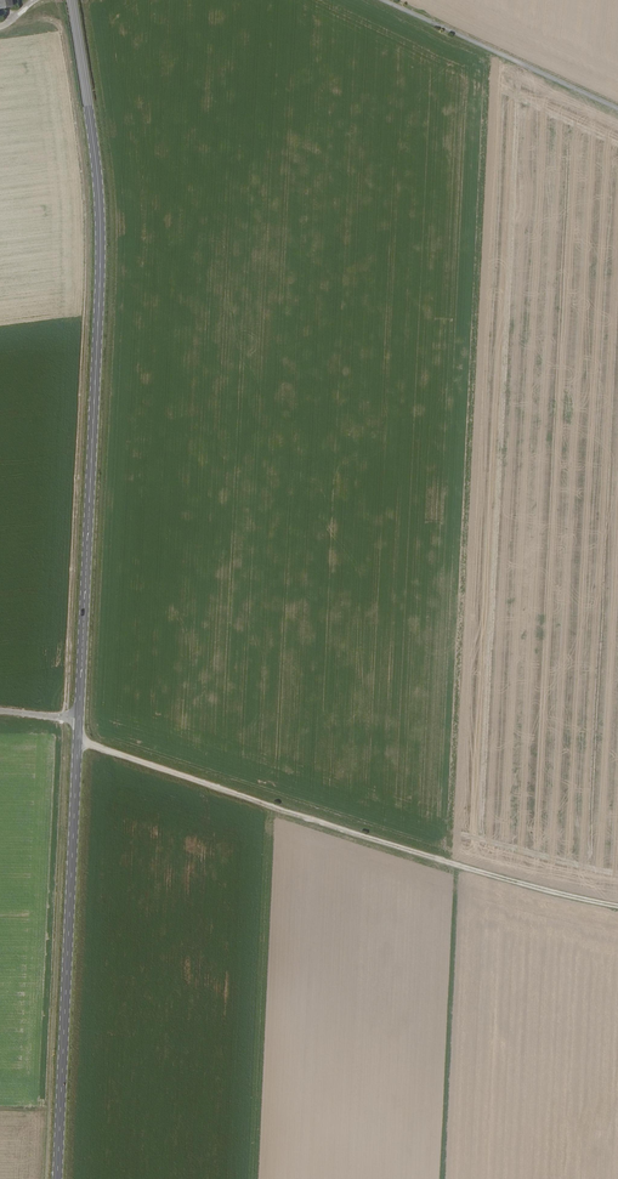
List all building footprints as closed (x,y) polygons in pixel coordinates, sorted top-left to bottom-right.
[(11,7),(10,0),(0,0),(0,9),(11,7)]
